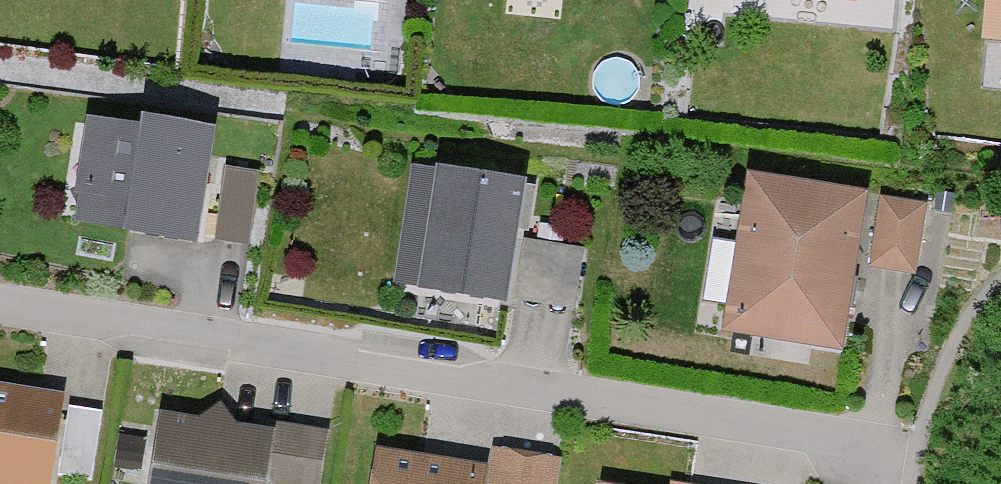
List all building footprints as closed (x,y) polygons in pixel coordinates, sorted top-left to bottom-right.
[(978,45),(1000,47),(1000,0),(981,0),(978,45)] [(187,243),(206,128),(131,116),(129,129),(76,120),(59,222),(187,243)] [(514,181),(430,169),(413,291),(497,303),(514,181)] [(247,175),(217,171),(209,243),(238,246),(247,175)] [(860,195),(742,174),(715,334),(833,354),(860,195)] [(919,208),(876,201),(865,270),(907,277),(919,208)] [(581,254),(519,243),(509,301),(571,311),(581,254)] [(55,396),(0,386),(0,483),(40,483),(55,396)] [(318,436),(259,427),(258,434),(226,429),(212,410),(192,424),(153,417),(142,483),(310,483),(318,436)] [(94,416),(62,411),(52,481),(74,483),(84,483),(94,416)] [(475,473),(368,455),(363,483),(473,483),(475,473)] [(555,464),(489,456),(486,483),(552,483),(555,464)]
